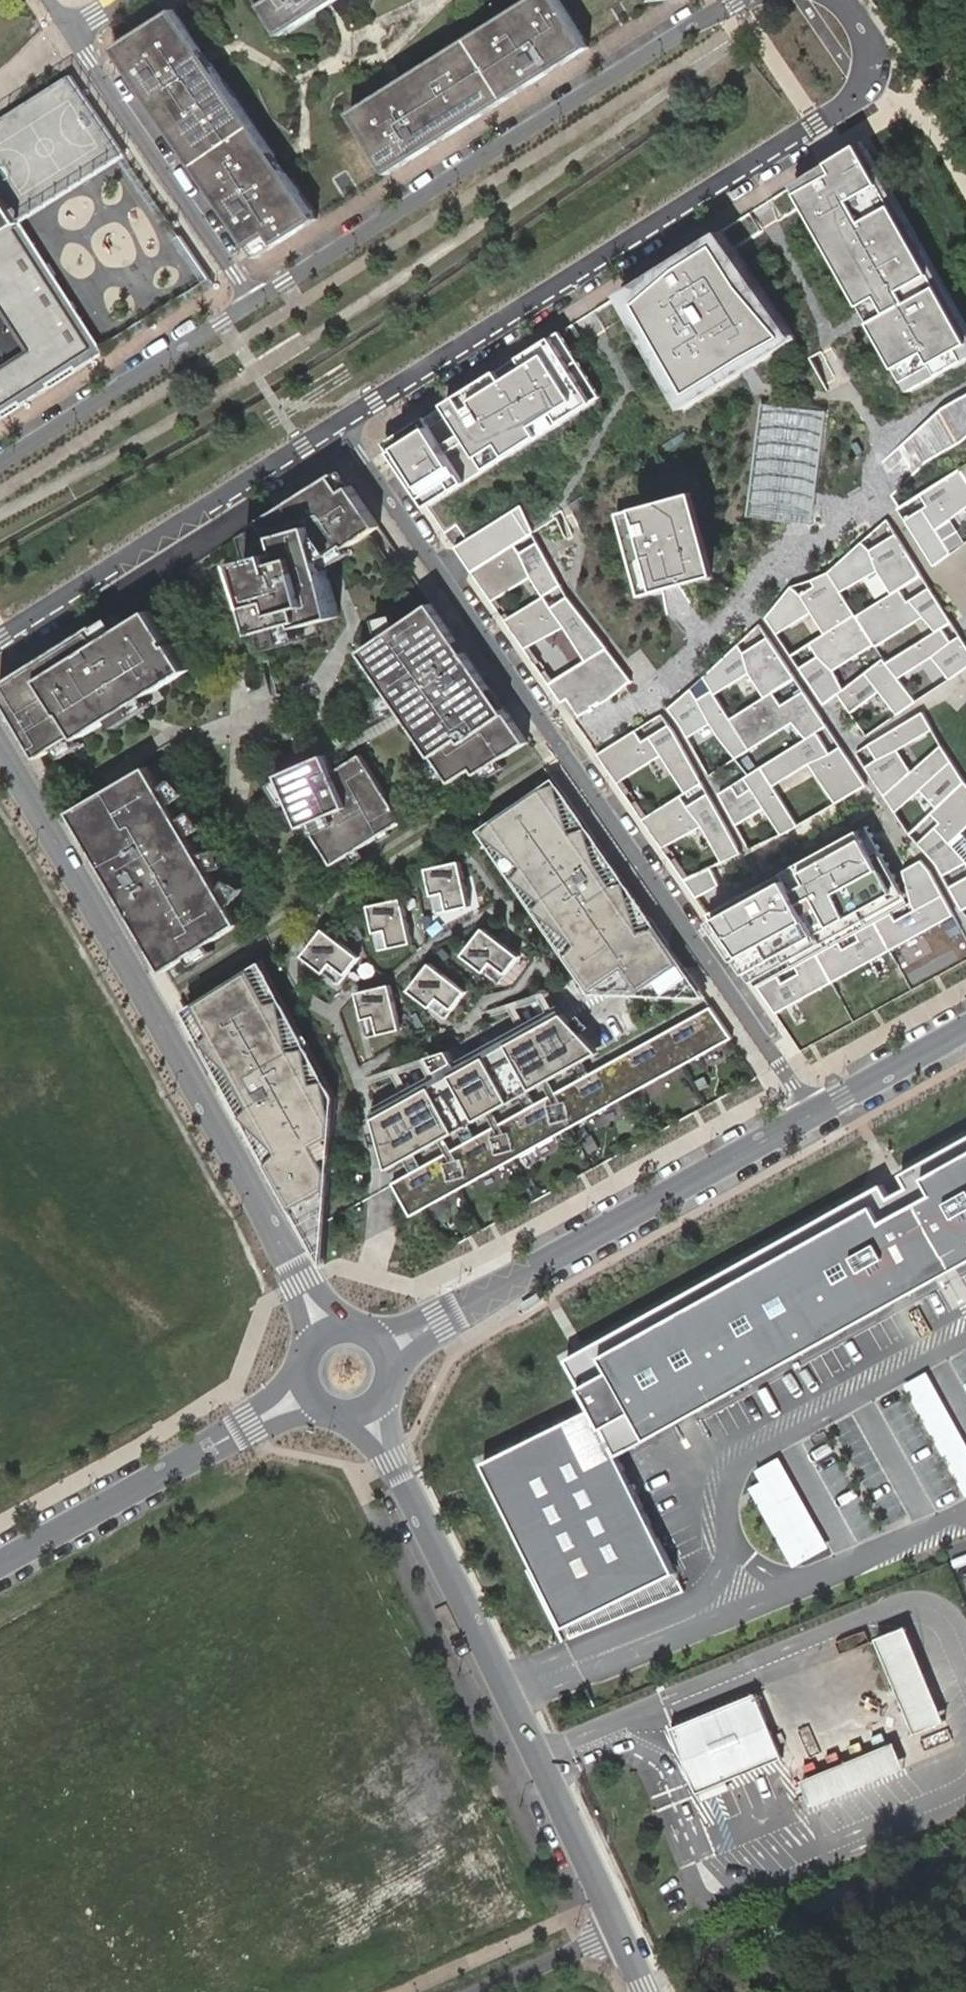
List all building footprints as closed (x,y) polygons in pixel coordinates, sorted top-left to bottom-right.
[(283,34),(335,0),(261,0),(283,34)] [(353,111),(392,173),(593,46),(563,0),(529,0),(353,111)] [(175,7),(118,45),(260,256),(317,218),(175,7)] [(72,74),(0,120),(0,416),(109,351),(24,224),(128,155),(72,74)] [(791,184),(911,393),(965,362),(965,331),(860,145),(836,159),(791,184)] [(718,226),(618,290),(684,411),(802,339),(718,226)] [(560,329),(444,401),(487,470),(603,397),(560,329)] [(827,411),(762,402),(747,514),(814,523),(827,411)] [(423,415),(382,441),(426,510),(467,484),(423,415)] [(899,508),(935,567),(965,544),(965,465),(899,508)] [(324,561),(367,536),(374,531),(334,475),(226,543),(253,629),(339,613),(324,561)] [(699,489),(635,506),(658,590),(722,573),(699,489)] [(521,504),(455,546),(561,701),(568,696),(581,716),(612,697),(633,680),(568,597),(521,504)] [(639,595),(658,590),(635,506),(616,511),(639,595)] [(766,617),(823,704),(837,693),(867,736),(965,668),(965,644),(888,520),(828,572),(792,584),(766,617)] [(36,761),(55,750),(60,758),(86,742),(79,733),(191,664),(152,590),(0,686),(0,699),(36,761)] [(436,765),(449,785),(471,771),(474,776),(476,775),(496,763),(525,744),(427,606),(360,649),(436,765)] [(759,625),(666,708),(682,727),(750,849),(785,835),(866,786),(759,625)] [(856,751),(910,834),(938,865),(963,909),(965,908),(965,782),(965,781),(923,712),(856,751)] [(662,715),(597,754),(697,898),(720,885),(713,867),(741,853),(662,715)] [(330,868),(347,857),(359,849),(376,839),(384,834),(401,823),(388,802),(362,755),(331,771),(324,756),(277,777),(278,780),(284,795),(299,829),(305,827),(330,868)] [(162,974),(186,959),(205,947),(256,915),(153,761),(108,783),(111,790),(68,815),(162,974)] [(501,770),(496,763),(476,775),(480,783),(501,770)] [(284,795),(278,780),(268,789),(272,800),(284,795)] [(556,780),(481,831),(592,992),(704,994),(556,780)] [(868,825),(708,915),(757,988),(909,904),(868,825)] [(386,837),(384,834),(376,839),(378,842),(386,837)] [(347,857),(351,864),(364,856),(359,849),(347,857)] [(904,871),(912,902),(909,904),(757,988),(777,1013),(954,916),(929,870),(923,859),(904,871)] [(476,906),(467,860),(433,868),(443,913),(476,906)] [(413,943),(403,898),(369,905),(379,950),(413,943)] [(520,955),(483,926),(462,954),(499,982),(520,955)] [(361,958),(325,928),(303,956),(339,985),(361,958)] [(186,959),(191,966),(209,953),(205,947),(186,959)] [(327,1220),(335,1094),(264,962),(188,1011),(229,1086),(239,1080),(253,1106),(262,1147),(324,1262),(327,1220)] [(467,991),(429,964),(409,992),(446,1019),(467,991)] [(823,1016),(832,1035),(915,994),(906,975),(823,1016)] [(400,1033),(391,988),(357,995),(367,1040),(400,1033)] [(389,1169),(600,1052),(560,1005),(372,1109),(389,1169)] [(422,1210),(733,1038),(712,1005),(393,1184),(411,1217),(422,1210)] [(902,1175),(955,1269),(965,1263),(965,1139),(902,1175)] [(613,1458),(955,1269),(902,1175),(568,1359),(593,1409),(483,1463),(565,1628),(677,1572),(613,1458)] [(906,1383),(965,1494),(965,1437),(930,1370),(906,1383)] [(746,1481),(795,1567),(832,1546),(784,1460),(746,1481)] [(905,1620),(873,1635),(914,1726),(946,1712),(905,1620)] [(781,1755),(753,1692),(669,1729),(697,1792),(781,1755)] [(802,1776),(813,1799),(902,1759),(891,1736),(802,1776)]
